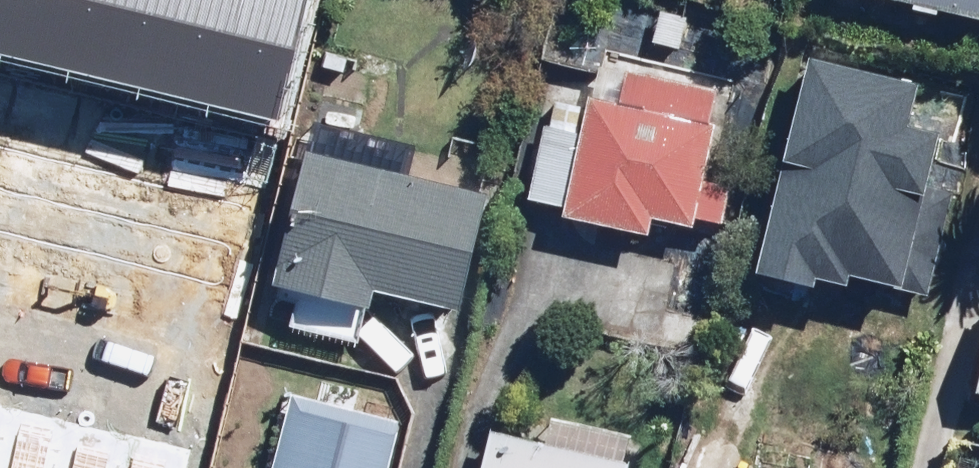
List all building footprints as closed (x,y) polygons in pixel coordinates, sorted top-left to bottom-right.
[(978,22),(978,0),(883,0),(978,22)] [(167,128),(280,150),(303,29),(226,14),(163,2),(155,42),(111,33),(67,242),(142,257),(167,128)] [(938,124),(907,117),(918,74),(812,48),(760,262),(865,288),(869,273),(899,280),(938,124)] [(658,218),(730,227),(736,182),(708,178),(720,86),(595,70),(590,106),(547,100),(534,205),(577,210),(575,226),(656,237),(658,218)] [(4,300),(31,172),(50,176),(60,127),(0,115),(0,300),(4,300)] [(401,172),(406,146),(340,135),(336,160),(311,156),(289,292),(304,294),(299,326),(372,338),(377,306),(382,307),(384,294),(472,308),(492,187),(401,172)] [(233,336),(108,309),(74,467),(204,467),(233,336)] [(403,423),(285,395),(267,467),(392,467),(403,423)] [(554,427),(527,423),(524,442),(491,436),(486,467),(634,467),(637,432),(555,422),(554,427)]
